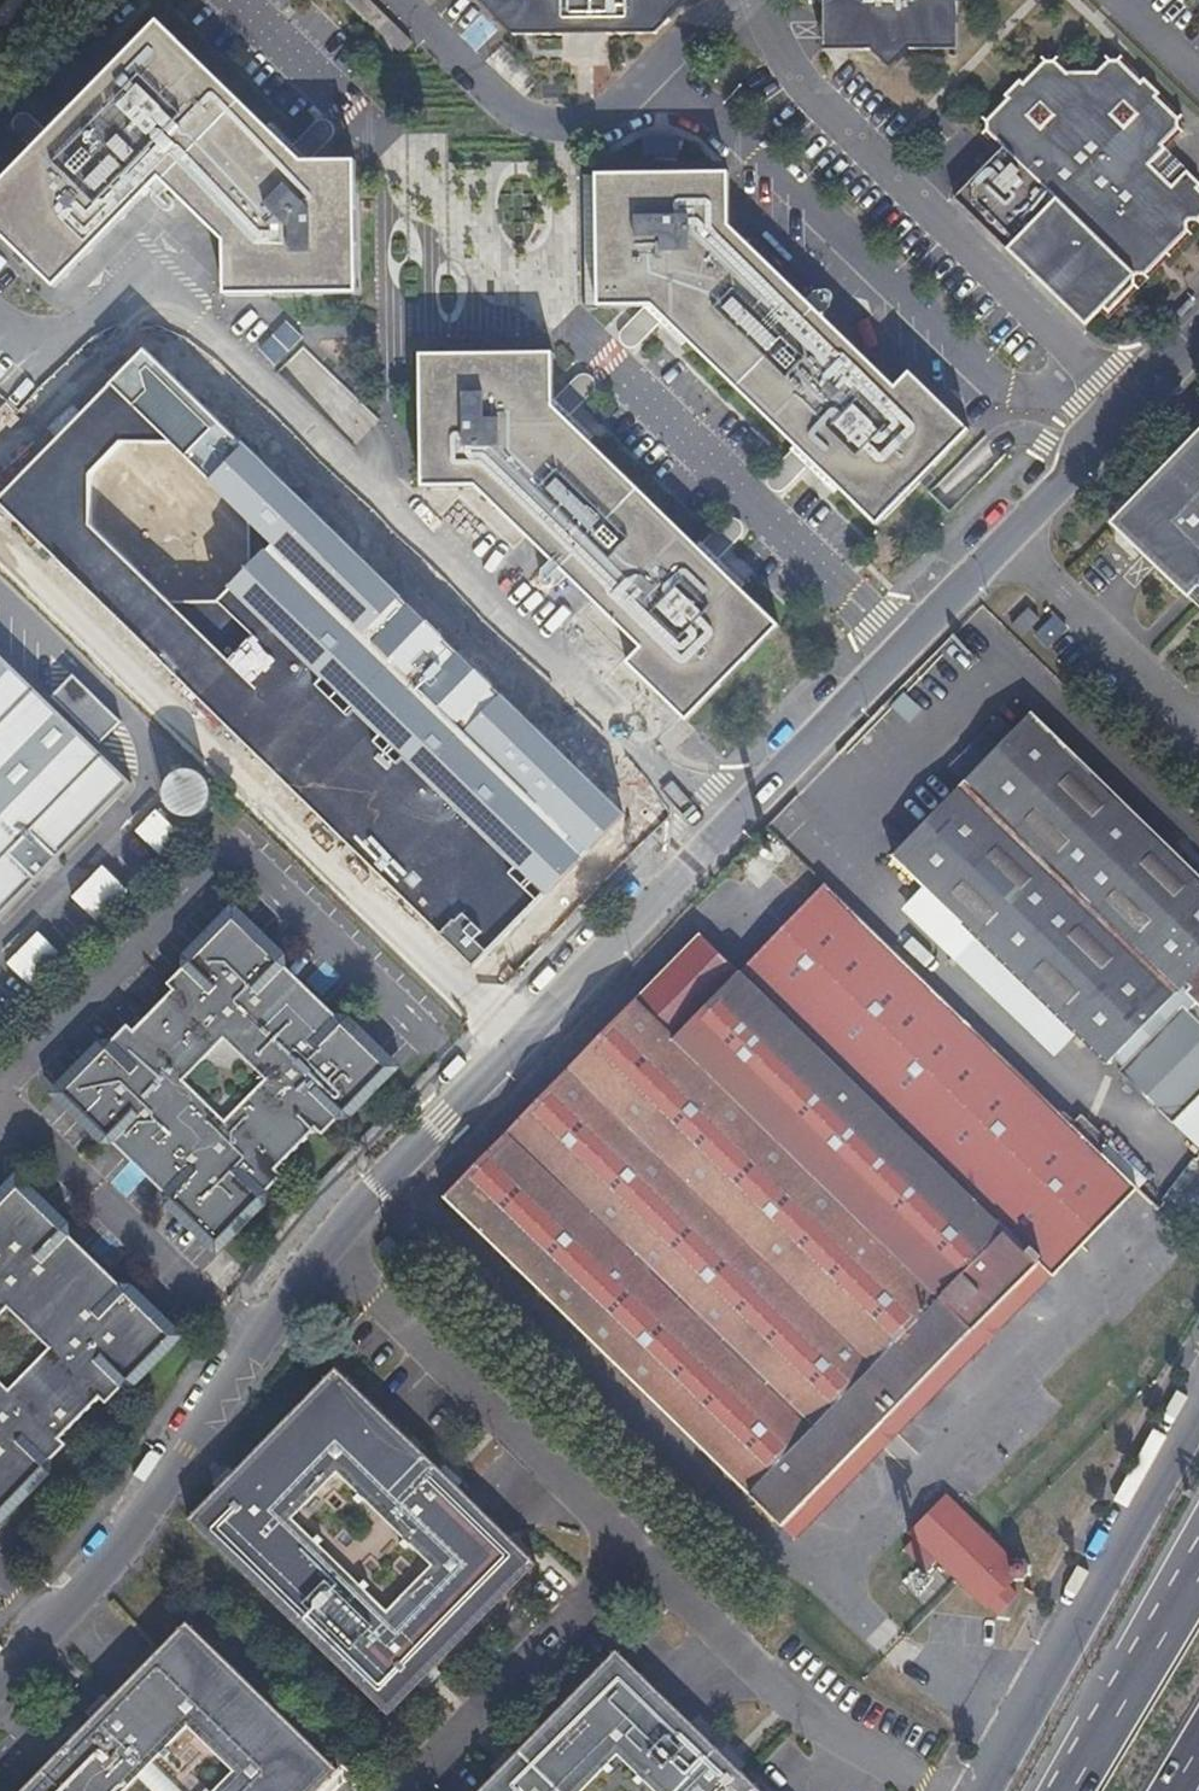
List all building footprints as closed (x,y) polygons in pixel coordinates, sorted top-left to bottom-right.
[(364,0),(350,0),(401,51),(409,43),(364,0)] [(409,43),(412,41),(371,0),(364,0),(409,43)] [(513,33),(651,33),(683,0),(479,0),(513,33)] [(823,6),(827,53),(875,49),(895,66),(913,46),(960,43),(956,0),(816,0),(823,6)] [(49,131),(32,149),(0,181),(0,234),(55,287),(160,179),(224,240),(224,294),(358,292),(356,158),(310,159),(306,163),(289,146),(158,19),(49,131)] [(954,194),(1088,323),(1105,306),(1112,313),(1198,223),(1198,180),(1166,147),(1190,121),(1113,48),(1083,79),(1051,48),(979,125),(1000,147),(954,194)] [(32,149),(49,131),(31,114),(27,112),(23,111),(19,112),(16,114),(13,118),(11,122),(11,126),(13,131),(28,145),(32,149)] [(313,120),(289,146),(306,163),(310,159),(309,158),(330,136),(331,134),(332,133),(332,132),(333,131),(333,130),(333,129),(333,127),(333,126),(333,125),(333,124),(332,123),(332,122),(331,121),(330,120),(329,119),(328,118),(327,118),(326,117),(325,117),(324,117),(323,116),(322,116),(321,116),(320,117),(318,117),(317,117),(316,118),(313,120)] [(650,143),(672,144),(672,125),(650,125),(650,143)] [(595,171),(596,225),(597,304),(643,304),(647,300),(664,317),(685,337),(774,423),(794,443),(812,460),(877,523),(889,511),(970,427),(909,369),(895,384),(729,223),(729,170),(595,171)] [(647,300),(643,304),(644,304),(622,326),(621,328),(620,329),(620,330),(620,331),(619,332),(619,333),(619,334),(619,336),(619,337),(620,338),(620,339),(620,340),(621,341),(622,342),(622,343),(623,343),(624,344),(625,345),(626,345),(627,345),(628,346),(629,346),(630,346),(631,346),(632,346),(634,346),(635,345),(636,345),(639,342),(664,317),(647,300)] [(157,354),(172,338),(158,325),(143,341),(157,354)] [(780,623),(715,560),(697,543),(677,523),(588,436),(567,416),(550,399),(554,396),(553,350),(420,352),(422,485),(476,485),(641,645),(627,660),(687,719),(780,623)] [(554,397),(554,396),(550,399),(567,416),(592,391),(595,387),(595,386),(595,385),(596,384),(596,383),(596,382),(595,380),(595,379),(595,378),(594,378),(594,377),(593,376),(593,375),(592,374),(591,374),(591,373),(590,373),(589,372),(588,372),(587,372),(586,371),(585,371),(584,371),(583,371),(581,371),(580,372),(579,372),(578,372),(577,373),(576,374),(554,397)] [(1108,525),(1198,612),(1198,432),(1108,525)] [(784,488),(812,460),(794,443),(791,447),(792,447),(768,472),(767,476),(767,480),(768,484),(771,487),(774,489),(778,489),(782,489),(784,488)] [(286,477),(299,463),(283,448),(270,461),(286,477)] [(697,543),(715,560),(740,535),(742,533),(743,531),(743,530),(744,529),(744,528),(744,527),(744,526),(744,525),(744,524),(744,523),(743,522),(742,521),(741,519),(739,517),(736,516),(734,515),(731,515),(729,515),(727,516),(726,516),(725,517),(725,518),(724,518),(724,519),(702,541),(701,539),(697,543)] [(1017,634),(1036,616),(1025,605),(1007,623),(1017,634)] [(130,782),(0,656),(0,916),(130,782)] [(50,696),(98,742),(119,720),(71,674),(50,696)] [(1105,1064),(1111,1058),(1179,988),(1188,997),(1121,1067),(1117,1071),(1170,1123),(1198,1098),(1198,878),(1029,713),(889,857),(1105,1064)] [(156,784),(152,788),(149,792),(148,798),(147,803),(148,809),(150,814),(154,818),(158,822),(163,824),(168,825),(174,825),(179,824),(184,822),(188,818),(191,814),(194,809),(195,803),(194,798),(193,793),(190,788),(186,784),(182,781),(177,779),(171,778),(166,779),(160,781),(156,784)] [(1028,1084),(822,885),(778,930),(984,1129),(1028,1084)] [(396,1063),(237,907),(172,974),(177,980),(137,1023),(130,1017),(65,1085),(223,1238),(289,1172),(283,1166),(321,1126),(328,1132),(396,1063)] [(1050,1276),(1079,1246),(992,1163),(1048,1104),(1028,1084),(984,1129),(778,930),(736,974),(760,997),(787,1023),(1037,1262),(1036,1263),(1050,1276)] [(736,974),(696,936),(442,1200),(458,1215),(493,1249),(505,1260),(511,1254),(511,1253),(760,997),(736,974)] [(538,1280),(787,1023),(760,997),(511,1253),(511,1254),(538,1280)] [(1037,1262),(787,1023),(538,1280),(535,1283),(534,1288),(673,1423),(793,1540),(1044,1280),(1031,1267),(1033,1265),(1034,1265),(1036,1263),(1037,1262)] [(1069,1125),(1048,1104),(992,1163),(1079,1246),(1135,1188),(1096,1150),(1069,1125)] [(6,1509),(75,1440),(68,1433),(104,1394),(113,1401),(178,1332),(19,1179),(0,1199),(0,1503),(6,1509)] [(537,1569),(336,1373),(188,1523),(388,1720),(537,1569)] [(944,1495),(937,1502),(969,1533),(965,1536),(969,1540),(972,1536),(984,1548),(991,1541),(944,1495)] [(1029,1565),(1023,1559),(1013,1559),(1012,1560),(991,1541),(984,1548),(972,1536),(969,1540),(965,1536),(969,1533),(937,1502),(907,1534),(956,1582),(984,1610),(987,1607),(1006,1587),(1012,1581),(1013,1582),(1023,1582),(1030,1575),(1029,1565)] [(1006,1587),(987,1607),(996,1616),(1016,1595),(1006,1587)] [(187,1626),(24,1790),(326,1790),(340,1777),(187,1626)] [(487,1790),(754,1790),(617,1656),(487,1790)]
